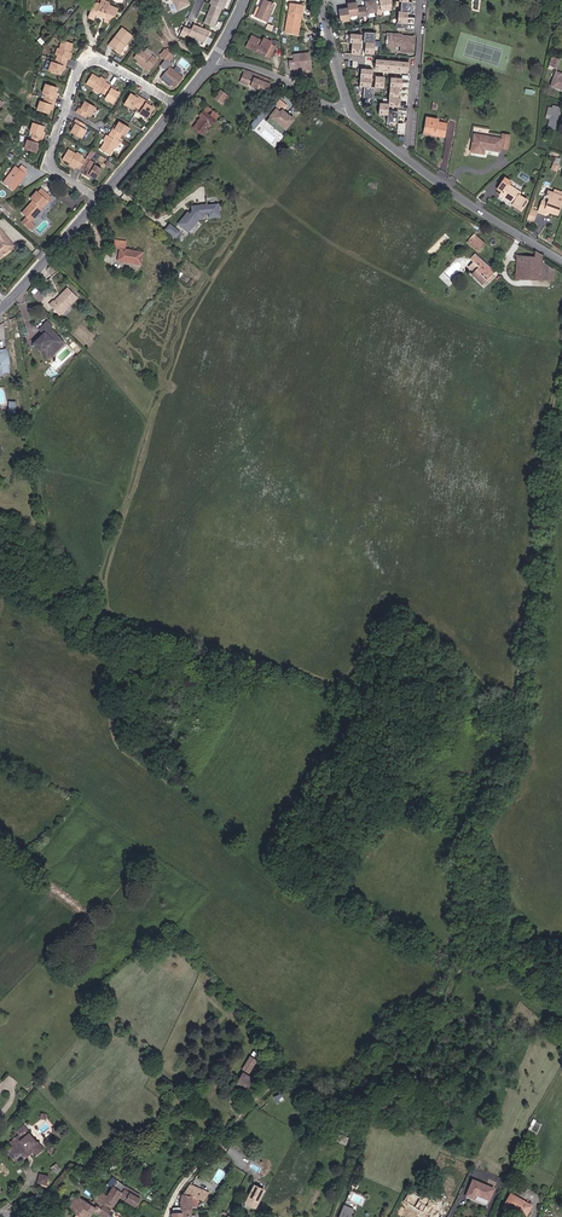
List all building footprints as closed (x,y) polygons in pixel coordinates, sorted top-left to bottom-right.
[(109,2),(103,0),(101,0),(100,4),(96,3),(93,4),(88,17),(94,20),(96,15),(105,19),(104,21),(109,23),(111,19),(115,17),(110,5),(109,2)] [(176,9),(187,4),(185,0),(172,0),(176,9)] [(209,4),(211,5),(221,9),(223,9),(227,0),(211,0),(209,4)] [(274,5),(264,0),(260,8),(257,7),(253,16),(267,22),(274,5)] [(375,0),(365,1),(366,7),(358,8),(357,3),(347,4),(348,8),(339,10),(340,22),(350,20),(349,16),(358,14),(359,17),(367,15),(367,13),(376,12),(375,0)] [(408,0),(399,0),(399,3),(401,3),(400,13),(398,12),(397,23),(396,23),(396,29),(406,29),(407,13),(412,14),(412,3),(408,3),(408,0)] [(298,35),(303,6),(290,4),(285,32),(298,35)] [(115,17),(118,8),(110,5),(115,17)] [(221,9),(211,5),(204,24),(213,28),(221,9)] [(204,42),(210,31),(193,24),(190,30),(183,27),(179,34),(184,36),(185,34),(204,42)] [(119,54),(133,36),(122,28),(108,45),(119,54)] [(373,55),(375,33),(364,32),(363,43),(365,43),(364,54),(373,55)] [(360,55),(362,35),(350,34),(349,43),(352,43),(351,54),(360,55)] [(412,53),(414,37),(396,36),(396,34),(388,34),(386,49),(395,50),(395,45),(401,46),(401,52),(412,53)] [(270,55),(275,47),(271,45),(272,43),(263,38),(261,41),(251,36),(245,46),(256,52),(257,49),(270,55)] [(70,59),(72,53),(70,52),(68,52),(69,50),(71,50),(73,44),(62,40),(59,49),(57,48),(55,55),(57,55),(55,63),(51,62),(48,71),(60,75),(62,71),(63,66),(65,66),(68,59),(70,59)] [(153,53),(147,48),(144,52),(151,58),(153,55),(151,54),(153,53)] [(144,52),(140,49),(134,58),(137,61),(144,66),(143,67),(148,71),(157,59),(153,55),(151,58),(144,52)] [(170,53),(165,49),(160,55),(165,59),(166,58),(170,53)] [(169,61),(174,56),(170,53),(166,58),(169,61)] [(311,67),(309,53),(293,55),(294,61),(289,61),(290,70),(300,69),(311,67)] [(165,59),(160,66),(166,70),(170,67),(172,63),(169,61),(166,58),(165,59)] [(408,72),(409,63),(376,60),(375,69),(408,72)] [(170,67),(166,70),(160,78),(164,81),(165,80),(171,85),(175,88),(183,78),(170,67)] [(372,70),(361,69),(359,87),(364,87),(363,98),(373,99),(374,88),(371,87),(372,70)] [(267,92),(271,80),(245,70),(240,82),(267,92)] [(561,76),(561,74),(556,71),(550,86),(561,90),(561,76)] [(106,80),(101,77),(100,79),(99,80),(97,79),(98,77),(92,74),(86,83),(94,88),(93,90),(99,93),(100,91),(107,96),(105,99),(113,104),(120,93),(115,91),(111,88),(112,86),(105,82),(106,80)] [(383,89),(384,77),(375,77),(374,88),(383,89)] [(399,108),(400,99),(398,99),(399,88),(401,88),(402,79),(391,78),(388,104),(380,103),(379,115),(387,115),(387,122),(397,123),(398,112),(388,111),(388,107),(399,108)] [(56,93),(57,88),(45,84),(42,93),(46,95),(45,98),(43,102),(40,101),(37,110),(49,114),(50,110),(52,105),(54,105),(56,98),(54,97),(56,93)] [(224,102),(229,97),(220,90),(214,98),(223,105),(224,102)] [(139,99),(134,96),(130,94),(124,104),(132,109),(134,106),(141,110),(139,113),(148,118),(154,108),(150,105),(145,103),(146,101),(140,97),(139,99)] [(203,107),(192,99),(189,102),(196,107),(200,110),(203,107)] [(281,134),(292,120),(283,112),(287,106),(280,100),(264,120),(281,134)] [(91,116),(96,108),(85,101),(83,106),(80,110),(78,109),(76,112),(85,118),(87,114),(91,116)] [(555,129),(560,108),(553,106),(552,108),(548,107),(546,114),(551,115),(547,127),(555,129)] [(23,114),(17,109),(14,112),(20,117),(23,114)] [(211,125),(217,117),(205,109),(199,116),(201,117),(195,125),(199,128),(197,131),(201,134),(206,128),(209,124),(211,125)] [(444,137),(446,124),(437,122),(437,120),(426,118),(424,131),(435,133),(435,135),(444,137)] [(85,126),(86,125),(76,119),(74,123),(76,124),(73,128),(71,132),(81,139),(86,130),(84,129),(85,126)] [(123,135),(128,127),(117,121),(110,133),(117,137),(119,133),(123,135)] [(41,136),(43,131),(45,127),(33,123),(30,132),(33,133),(32,137),(31,141),(27,140),(24,149),(36,153),(37,149),(39,143),(41,144),(43,137),(41,136)] [(108,136),(107,135),(103,141),(105,142),(106,143),(105,145),(103,144),(100,150),(110,155),(114,148),(116,149),(120,143),(121,143),(123,140),(120,138),(110,133),(108,136)] [(507,149),(510,135),(502,134),(501,139),(474,134),(471,151),(483,154),(484,149),(499,151),(499,148),(507,149)] [(88,162),(82,158),(83,156),(77,152),(76,154),(68,149),(62,159),(68,162),(69,161),(71,162),(70,164),(69,165),(75,169),(76,167),(83,171),(82,173),(88,176),(90,173),(92,175),(91,176),(96,179),(102,170),(95,165),(96,164),(90,160),(88,162)] [(555,157),(552,169),(558,170),(560,158),(555,157)] [(14,190),(26,174),(15,166),(3,182),(14,190)] [(508,185),(510,182),(504,178),(497,189),(502,192),(500,194),(513,203),(512,205),(520,211),(527,201),(518,195),(520,193),(508,185)] [(33,201),(22,213),(27,217),(22,222),(29,228),(31,230),(35,226),(33,224),(34,224),(31,221),(42,209),(40,206),(49,196),(41,188),(38,192),(37,191),(30,199),(33,201)] [(561,200),(561,192),(554,189),(553,193),(548,192),(546,197),(549,198),(548,202),(542,200),(538,212),(544,214),(545,211),(546,209),(552,211),(551,213),(557,215),(561,200)] [(42,209),(52,198),(49,196),(40,206),(42,209)] [(220,217),(218,204),(193,207),(192,208),(192,211),(190,214),(189,212),(179,224),(188,232),(199,218),(205,218),(204,214),(209,214),(209,218),(220,217)] [(534,221),(537,213),(530,210),(527,218),(534,221)] [(177,231),(170,225),(166,229),(173,235),(177,231)] [(12,246),(4,237),(5,236),(0,229),(0,257),(5,253),(4,252),(12,246)] [(14,246),(5,236),(4,237),(12,246),(4,252),(5,253),(14,246)] [(478,252),(484,244),(476,236),(472,241),(470,239),(467,242),(478,252)] [(141,265),(143,252),(122,249),(124,241),(115,240),(113,248),(120,249),(118,261),(141,265)] [(542,264),(542,255),(535,251),(534,257),(516,256),(515,279),(541,280),(542,264)] [(495,272),(484,262),(475,254),(469,259),(473,262),(469,267),(474,272),(471,274),(482,285),(488,279),(490,281),(494,277),(492,275),(495,272)] [(554,269),(542,264),(541,280),(553,281),(554,269)] [(36,300),(41,295),(45,291),(41,287),(32,296),(36,300)] [(60,315),(72,303),(72,304),(78,298),(68,288),(54,302),(53,301),(49,305),(60,315)] [(47,321),(39,329),(44,334),(34,343),(41,351),(52,351),(57,347),(59,348),(64,343),(50,328),(52,326),(47,321)] [(48,358),(59,348),(57,347),(52,351),(41,351),(48,358)] [(8,352),(7,352),(6,349),(0,350),(1,353),(1,354),(0,354),(0,365),(1,365),(2,372),(10,373),(8,364),(9,364),(8,352)] [(249,1073),(257,1060),(250,1056),(242,1069),(249,1073)] [(248,1090),(253,1079),(243,1073),(237,1084),(248,1090)] [(284,1093),(277,1096),(279,1101),(286,1098),(284,1093)] [(44,1149),(37,1141),(37,1142),(29,1133),(30,1132),(26,1128),(24,1125),(16,1131),(19,1134),(10,1142),(13,1146),(6,1151),(14,1161),(21,1155),(24,1159),(33,1152),(36,1155),(44,1149)] [(342,1136),(344,1130),(338,1127),(335,1133),(342,1136)] [(61,1170),(56,1164),(52,1168),(56,1174),(61,1170)] [(46,1185),(49,1176),(39,1173),(37,1183),(46,1185)] [(141,1195),(131,1189),(129,1192),(124,1189),(126,1187),(115,1179),(112,1177),(107,1183),(112,1187),(107,1195),(99,1189),(95,1194),(112,1207),(119,1196),(136,1206),(141,1197),(141,1195)] [(494,1190),(472,1181),(466,1196),(474,1200),(476,1196),(489,1201),(494,1190)] [(204,1200),(209,1192),(190,1184),(183,1194),(182,1194),(180,1202),(181,1207),(181,1210),(191,1210),(191,1206),(197,1206),(198,1198),(204,1200)] [(255,1207),(263,1190),(255,1186),(246,1202),(255,1207)] [(420,1197),(411,1192),(409,1195),(418,1201),(420,1197)] [(408,1195),(404,1201),(418,1210),(422,1204),(426,1206),(430,1200),(426,1198),(427,1196),(422,1193),(420,1197),(418,1201),(409,1195),(408,1195)] [(112,1207),(95,1194),(93,1196),(95,1198),(92,1202),(91,1204),(88,1202),(77,1195),(68,1209),(77,1214),(75,1216),(89,1216),(94,1209),(105,1216),(114,1216),(115,1216),(109,1211),(112,1207)] [(510,1195),(502,1209),(510,1213),(512,1210),(525,1216),(531,1207),(510,1195)] [(160,1207),(162,1200),(155,1199),(153,1206),(159,1208),(160,1207)] [(339,1216),(350,1216),(353,1209),(344,1205),(339,1216)] [(191,1215),(191,1210),(181,1210),(181,1207),(173,1208),(172,1212),(172,1216),(191,1216),(191,1215)]
